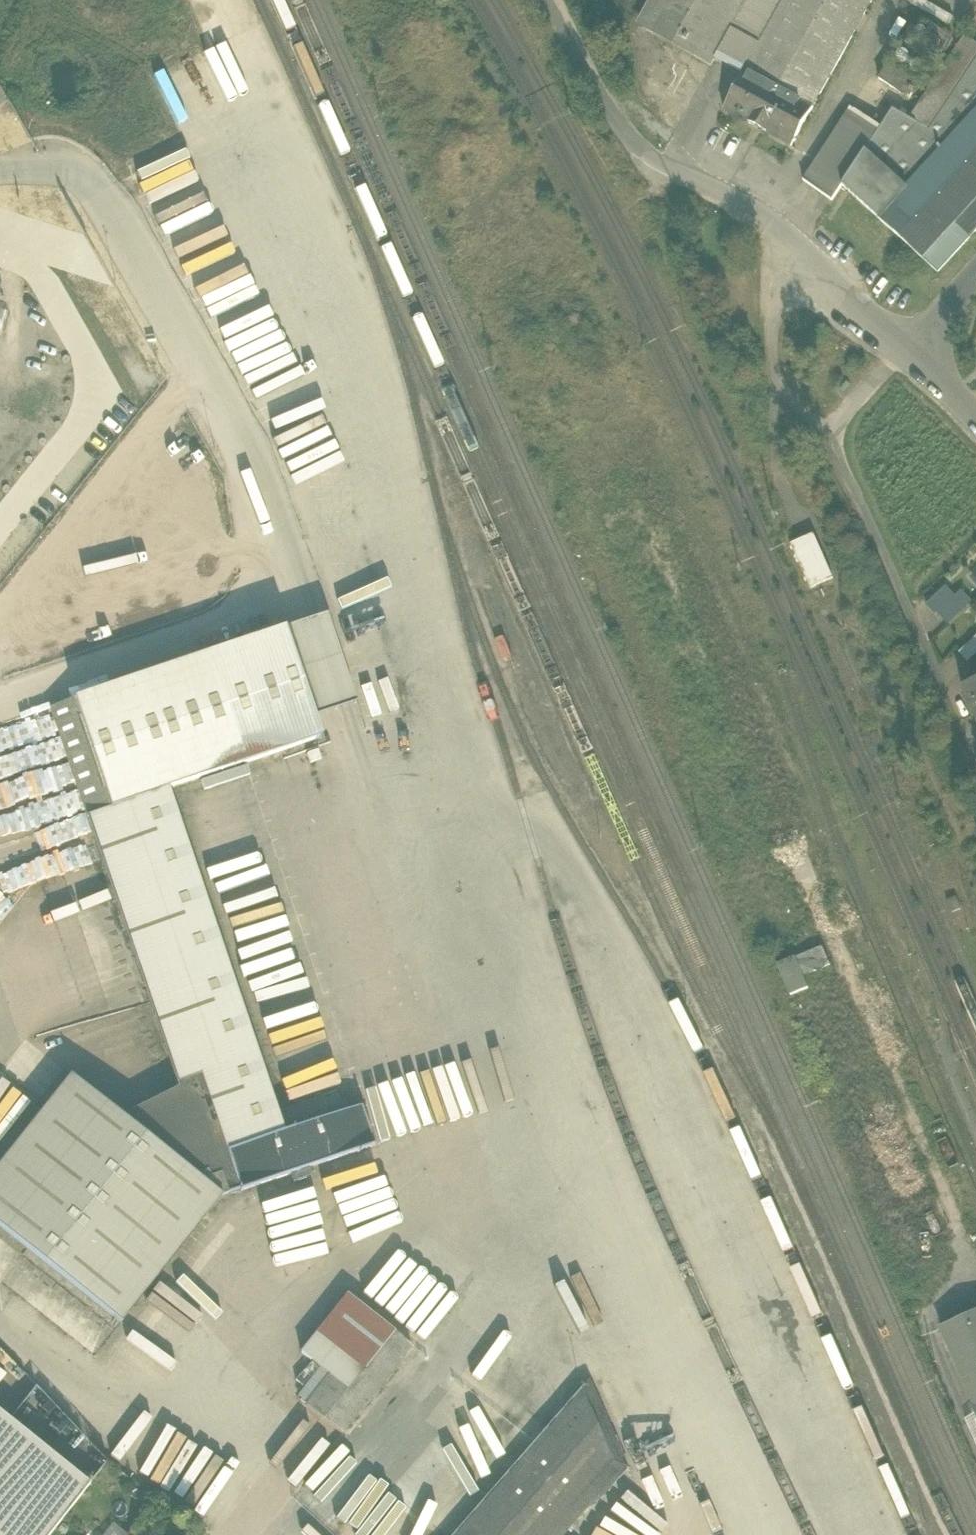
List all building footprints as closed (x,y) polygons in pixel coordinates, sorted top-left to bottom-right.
[(715,61),(748,0),(652,0),(641,21),(715,61)] [(786,0),(748,0),(715,61),(743,76),(745,72),(786,0)] [(745,72),(813,110),(874,0),(786,0),(745,72)] [(711,68),(715,61),(641,21),(637,28),(711,68)] [(911,122),(926,131),(975,57),(975,45),(966,39),(911,122)] [(667,46),(664,53),(707,75),(710,69),(667,46)] [(707,75),(664,53),(647,85),(690,107),(707,75)] [(875,218),(975,110),(975,57),(926,131),(911,122),(893,111),(880,130),(842,187),(875,218)] [(880,83),(909,101),(922,80),(893,62),(880,83)] [(814,110),(813,110),(745,72),(743,76),(724,111),(792,148),(814,110)] [(920,260),(975,200),(975,110),(875,218),(920,260)] [(832,202),(842,187),(880,130),(852,111),(804,182),(832,202)] [(920,260),(935,274),(975,231),(975,200),(920,260)] [(792,545),(811,589),(833,580),(814,535),(792,545)] [(936,616),(938,613),(955,598),(946,588),(927,606),(936,616)] [(961,592),(955,598),(938,613),(949,625),(972,603),(961,592)] [(326,615),(285,629),(314,715),(355,702),(326,615)] [(86,817),(180,1088),(201,1077),(240,1190),(241,1192),(374,1145),(362,1107),(284,1133),(168,789),(245,764),(322,738),(314,715),(285,629),(210,655),(74,700),(111,809),(86,817)] [(975,655),(975,641),(975,640),(968,647),(975,655)] [(962,669),(975,656),(975,655),(968,647),(954,660),(962,669)] [(975,717),(975,684),(963,690),(975,717)] [(49,707),(86,817),(111,809),(74,700),(49,707)] [(824,946),(796,958),(804,977),(832,965),(824,946)] [(809,989),(804,977),(796,958),(795,955),(778,963),(792,996),(809,989)] [(221,1196),(122,1117),(71,1077),(0,1166),(0,1226),(121,1322),(221,1196)] [(221,1196),(240,1190),(201,1077),(180,1088),(122,1117),(221,1196)] [(412,1347),(347,1295),(315,1334),(334,1350),(323,1363),(333,1371),(307,1404),(306,1406),(342,1435),(412,1347)] [(941,1330),(975,1407),(972,1409),(975,1417),(975,1314),(941,1330)] [(334,1350),(315,1334),(300,1353),(319,1368),(297,1396),(307,1404),(333,1371),(323,1363),(334,1350)] [(612,1461),(580,1390),(579,1390),(536,1439),(452,1534),(548,1534),(612,1461)] [(135,1437),(132,1441),(141,1449),(160,1428),(141,1412),(126,1429),(135,1437)] [(8,1420),(0,1413),(0,1430),(8,1420)] [(8,1420),(0,1430),(0,1534),(50,1534),(90,1484),(8,1420)]
